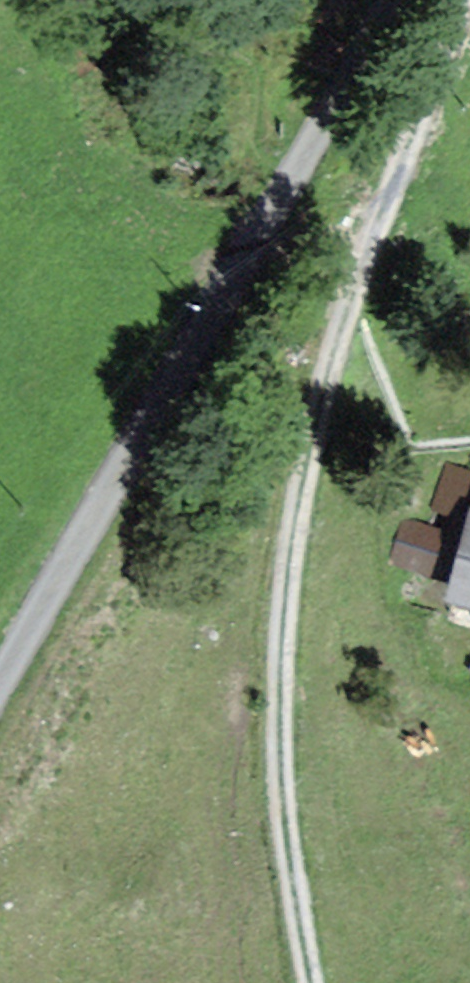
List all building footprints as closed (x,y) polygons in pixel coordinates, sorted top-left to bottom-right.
[(445,597),(469,604),(469,509),(445,597)] [(455,535),(404,522),(393,563),(444,576),(455,535)]
